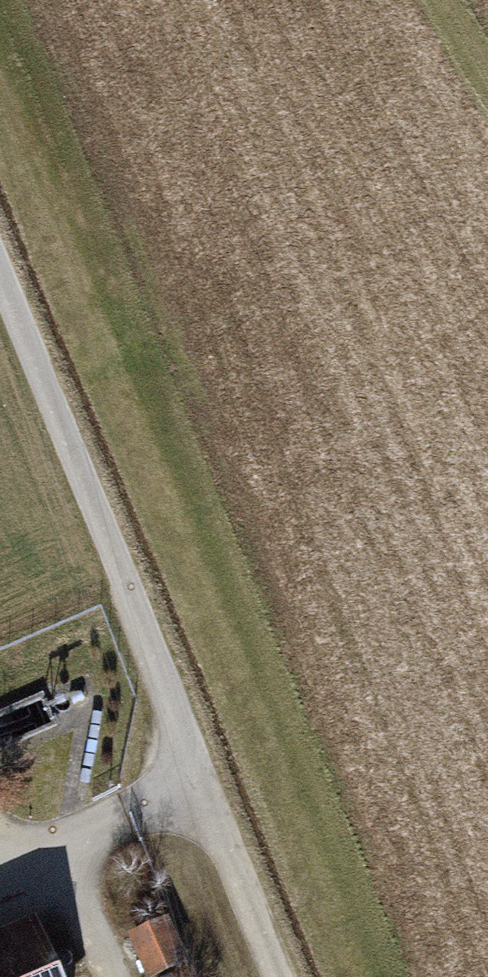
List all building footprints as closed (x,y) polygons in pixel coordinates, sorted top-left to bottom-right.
[(22,909),(0,918),(0,976),(50,976),(22,909)] [(137,976),(156,976),(185,965),(166,918),(120,936),(137,976)]
